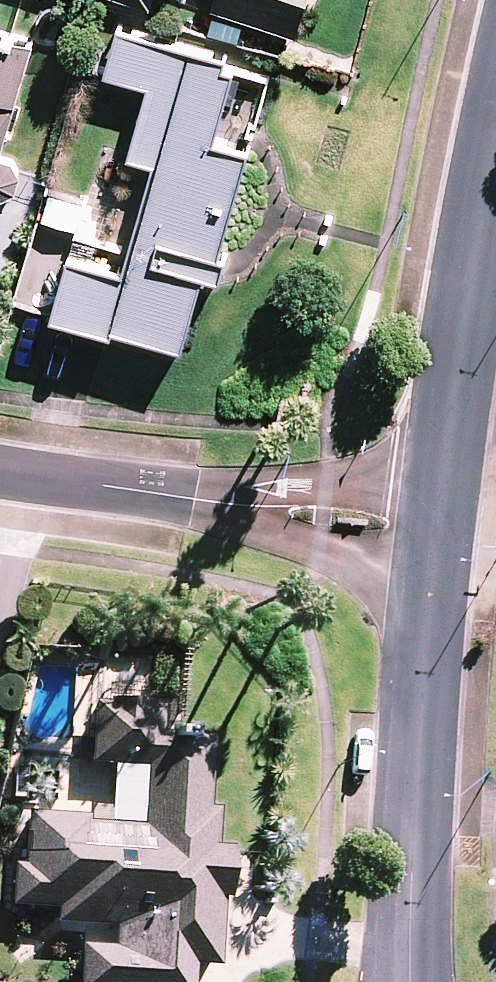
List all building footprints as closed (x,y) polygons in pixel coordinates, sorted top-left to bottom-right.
[(157,18),(163,0),(102,0),(157,18)] [(219,18),(302,45),(317,0),(224,0),(219,18)] [(217,291),(253,162),(219,153),(239,82),(230,79),(233,67),(123,37),(110,84),(153,95),(134,166),(161,173),(130,284),(74,268),(57,329),(119,346),(120,340),(188,358),(208,289),(217,291)] [(6,207),(23,199),(27,185),(18,170),(4,166),(39,53),(0,41),(0,205),(6,207)] [(216,745),(165,742),(166,716),(98,712),(94,774),(149,777),(145,836),(91,832),(91,826),(31,822),(28,876),(18,876),(15,915),(59,918),(58,932),(119,935),(117,956),(85,954),(83,981),(197,981),(197,974),(224,976),(228,910),(230,910),(233,858),(221,857),(223,819),(211,818),(216,745)]
